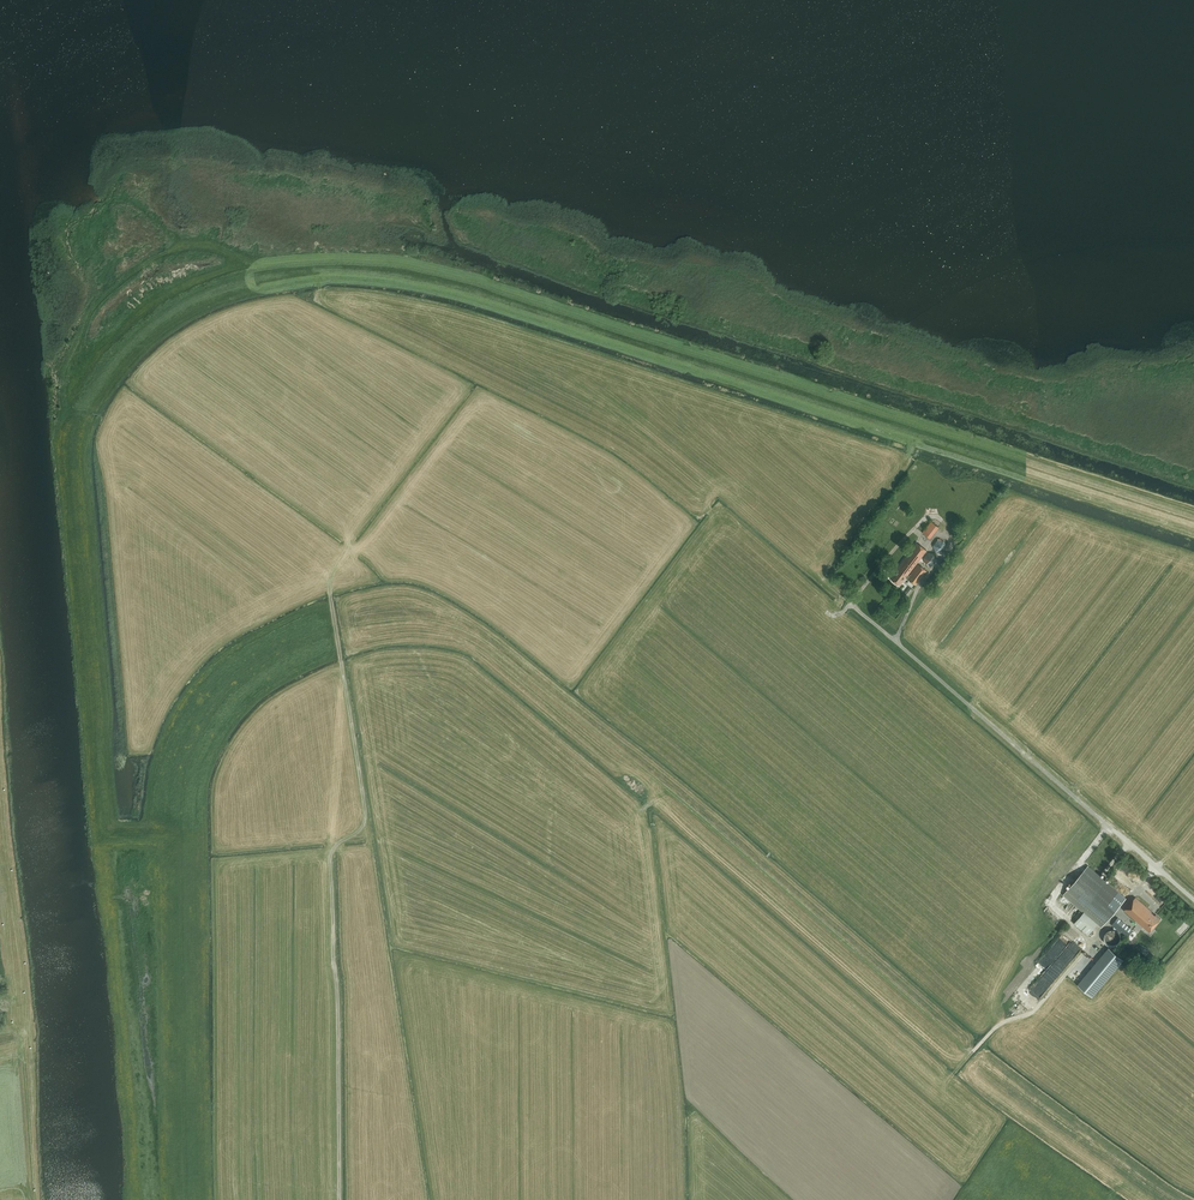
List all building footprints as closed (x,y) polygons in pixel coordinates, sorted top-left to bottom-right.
[(930,538),(939,527),(931,521),(922,532),(930,538)] [(899,585),(905,578),(915,585),(927,570),(918,564),(909,575),(908,574),(927,550),(917,543),(890,578),(899,585)] [(1118,865),(1130,875),(1137,882),(1142,877),(1122,860),(1118,865)] [(1087,866),(1063,893),(1082,910),(1084,911),(1074,923),(1087,934),(1097,923),(1101,926),(1125,899),(1106,882),(1087,866)] [(1128,886),(1130,883),(1126,880),(1128,876),(1118,870),(1114,876),(1128,886)] [(1152,910),(1135,896),(1124,910),(1149,931),(1161,918),(1155,914),(1155,915),(1151,911),(1152,910)] [(1132,929),(1118,917),(1111,924),(1120,932),(1122,930),(1127,935),(1132,929)] [(1110,945),(1113,946),(1116,945),(1118,944),(1120,941),(1121,939),(1121,936),(1120,933),(1118,930),(1116,929),(1113,928),(1110,928),(1107,930),(1105,932),(1104,935),(1104,938),(1105,941),(1107,944),(1110,945)] [(1058,954),(1063,946),(1056,943),(1052,950),(1058,954)] [(1110,946),(1078,983),(1093,995),(1124,958),(1110,946)]
